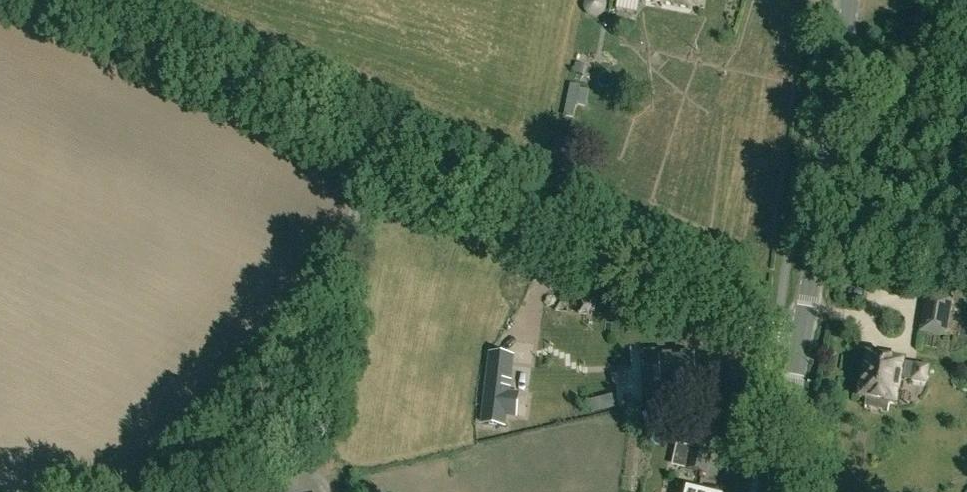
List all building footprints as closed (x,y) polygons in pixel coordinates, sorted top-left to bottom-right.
[(641,1),(694,11),(695,0),(641,0),(641,1)] [(575,62),(573,73),(583,75),(586,65),(575,62)] [(922,331),(941,334),(944,313),(925,309),(922,331)] [(944,315),(943,354),(965,355),(966,315),(944,315)] [(835,334),(837,321),(818,318),(816,331),(835,334)] [(863,397),(900,403),(904,376),(929,380),(932,364),(870,353),(863,397)] [(647,382),(664,381),(664,385),(698,384),(697,356),(664,357),(664,362),(646,362),(647,382)] [(507,412),(514,367),(489,363),(482,408),(507,412)] [(604,398),(607,410),(616,408),(613,395),(604,398)] [(713,444),(694,439),(692,447),(687,469),(706,473),(713,444)]
